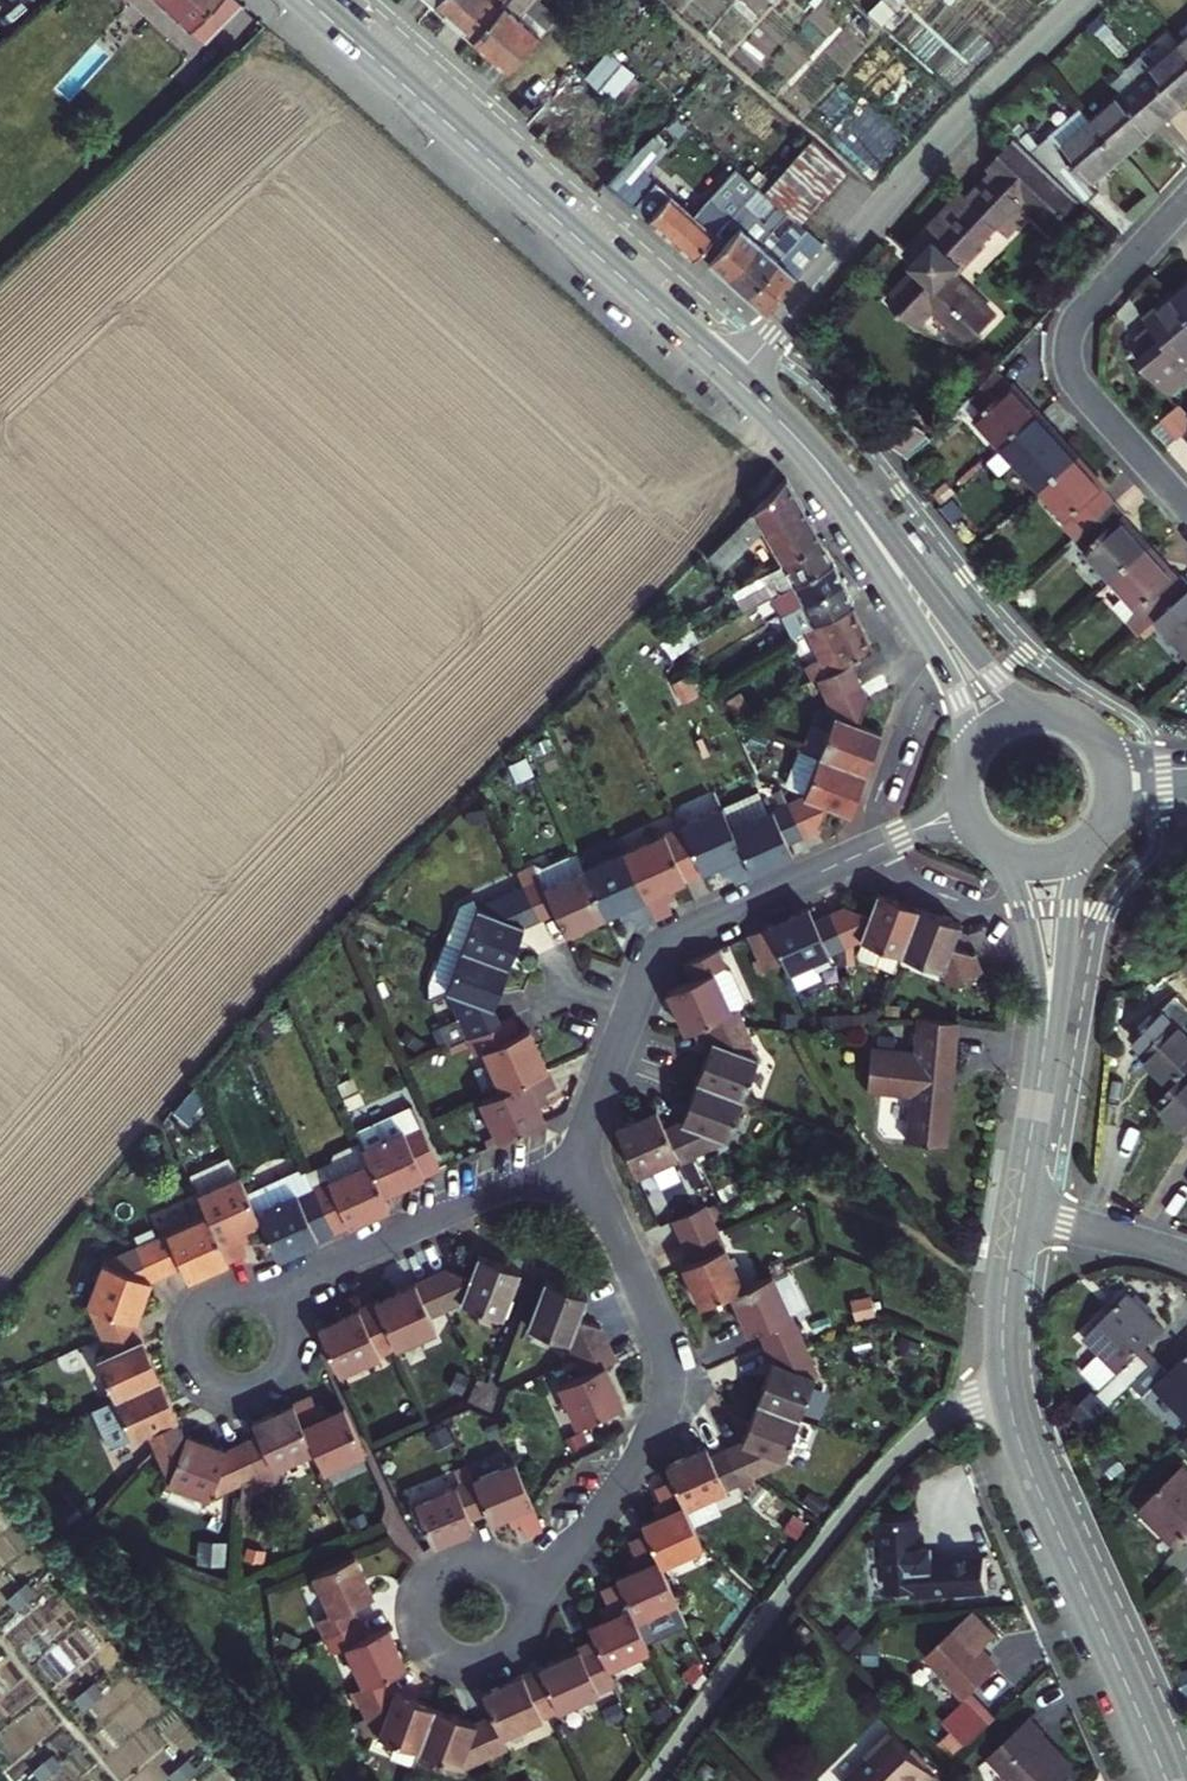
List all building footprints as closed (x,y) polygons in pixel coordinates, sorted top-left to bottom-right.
[(204,44),(241,1),(240,0),(158,0),(204,44)] [(430,0),(468,33),(497,0),(430,0)] [(468,33),(504,66),(537,25),(517,8),(524,0),(497,0),(468,33)] [(1175,47),(1186,60),(1186,36),(1175,47)] [(611,97),(635,70),(608,46),(584,72),(611,97)] [(1186,98),(1186,60),(1175,47),(1151,68),(1140,55),(1121,72),(1132,84),(1163,120),(1186,98)] [(1117,158),(1163,120),(1132,84),(1087,121),(1117,158)] [(1073,196),(1117,158),(1087,121),(1076,109),(1026,152),(1068,191),(1073,196)] [(646,132),(603,179),(689,250),(722,213),(750,181),(739,171),(707,206),(650,154),(659,143),(646,132)] [(789,216),(837,165),(804,134),(754,185),(778,206),(786,214),(789,216)] [(881,298),(908,323),(926,303),(962,337),(988,309),(945,269),(989,221),(995,227),(1023,198),(1043,217),(1068,191),(1026,152),(1006,134),(980,162),(987,169),(960,198),(953,192),(897,253),(911,266),(881,298)] [(750,181),(722,213),(730,220),(701,254),(721,272),(763,224),(778,206),(754,185),(750,181)] [(771,231),(763,224),(721,272),(739,288),(794,221),(789,216),(786,214),(771,231)] [(795,263),(814,239),(794,221),(739,288),(758,304),(770,290),(795,263)] [(1186,321),(1186,277),(1165,296),(1186,321)] [(1171,391),(1186,377),(1179,368),(1186,361),(1186,321),(1165,296),(1135,323),(1157,348),(1144,360),(1171,391)] [(995,447),(1031,415),(1033,413),(1005,383),(1002,383),(990,370),(963,400),(972,412),(968,415),(995,447)] [(884,432),(906,458),(930,436),(908,412),(884,432)] [(1007,458),(1034,489),(1072,455),(1045,425),(1042,428),(1031,415),(995,447),(986,456),(996,468),(1007,458)] [(1076,527),(1107,499),(1098,489),(1100,487),(1072,455),(1034,489),(1063,521),(1067,517),(1076,527)] [(980,461),(976,456),(955,475),(960,479),(980,461)] [(950,488),(940,476),(927,487),(938,499),(950,488)] [(757,530),(775,564),(816,542),(790,495),(783,484),(779,479),(702,556),(716,571),(757,530)] [(1106,577),(1140,545),(1113,516),(1118,511),(1107,499),(1076,527),(1087,538),(1078,547),(1106,577)] [(733,613),(787,586),(828,565),(816,542),(775,564),(722,594),(733,613)] [(1153,612),(1183,584),(1174,575),(1171,578),(1140,545),(1106,577),(1122,594),(1114,601),(1138,626),(1153,612)] [(787,586),(797,605),(839,585),(828,565),(787,586)] [(1186,660),(1186,589),(1183,584),(1153,612),(1165,625),(1160,630),(1186,660)] [(777,615),(788,637),(801,630),(809,626),(846,609),(851,606),(839,585),(797,605),(777,615)] [(809,626),(801,630),(818,659),(803,667),(809,679),(817,675),(823,672),(850,659),(868,651),(846,609),(809,626)] [(775,616),(747,629),(751,637),(779,624),(775,616)] [(680,617),(651,633),(659,650),(689,634),(680,617)] [(861,682),(850,659),(823,672),(835,695),(861,682)] [(861,682),(835,695),(823,672),(817,675),(834,712),(828,729),(811,722),(801,748),(818,755),(863,774),(879,728),(861,721),(869,698),(861,682)] [(743,690),(724,701),(731,716),(751,706),(743,690)] [(863,774),(818,755),(803,798),(786,806),(801,838),(817,831),(826,809),(846,818),(852,806),(863,774)] [(751,875),(792,857),(786,845),(801,838),(786,806),(780,793),(773,796),(779,809),(768,814),(758,791),(720,808),(751,875)] [(735,882),(751,875),(720,808),(679,827),(700,873),(718,865),(723,876),(730,872),(735,882)] [(667,887),(700,873),(679,827),(678,826),(621,853),(652,920),(671,912),(665,901),(672,898),(667,887)] [(535,872),(533,868),(517,875),(523,888),(539,921),(554,914),(564,935),(605,916),(584,871),(575,853),(535,872)] [(634,928),(652,920),(621,853),(584,871),(605,916),(616,910),(622,921),(629,918),(634,928)] [(473,912),(460,945),(507,964),(519,930),(539,921),(523,888),(473,912)] [(834,910),(849,945),(862,939),(903,954),(921,906),(889,893),(877,889),(870,910),(849,903),(834,910)] [(785,951),(793,970),(849,945),(834,910),(819,917),(812,905),(772,924),(785,951)] [(921,906),(903,954),(948,969),(957,986),(990,970),(981,954),(959,946),(967,924),(921,906)] [(772,924),(758,931),(770,958),(785,951),(772,924)] [(493,1000),(507,964),(460,945),(444,985),(467,1033),(501,1018),(493,1000)] [(664,991),(684,1034),(704,1025),(736,1011),(743,1007),(746,1000),(729,967),(721,964),(714,952),(682,967),(688,979),(664,991)] [(1174,1084),(1186,1071),(1186,1008),(1177,998),(1138,1038),(1151,1051),(1146,1056),(1174,1084)] [(863,1077),(903,1085),(895,1128),(942,1137),(963,1014),(917,1007),(911,1041),(870,1034),(863,1077)] [(703,1084),(750,1100),(762,1063),(743,1024),(736,1011),(704,1025),(715,1049),(703,1084)] [(501,1018),(467,1033),(474,1048),(481,1045),(500,1084),(545,1063),(526,1024),(508,1033),(501,1018)] [(554,1080),(545,1063),(500,1084),(476,1095),(495,1137),(540,1117),(530,1092),(554,1080)] [(1174,1084),(1155,1103),(1186,1134),(1186,1071),(1174,1084)] [(203,1092),(196,1077),(172,1105),(184,1114),(203,1092)] [(666,1133),(679,1160),(680,1163),(695,1156),(738,1138),(750,1100),(703,1084),(690,1123),(666,1133)] [(410,1099),(355,1124),(358,1132),(384,1188),(440,1162),(410,1099)] [(616,1134),(636,1180),(679,1160),(666,1133),(657,1114),(616,1134)] [(305,1165),(333,1228),(390,1201),(384,1188),(358,1132),(333,1143),(330,1151),(304,1163),(305,1165)] [(259,1214),(249,1191),(230,1151),(190,1170),(207,1208),(228,1254),(243,1247),(239,1236),(246,1233),(241,1222),(259,1214)] [(278,1253),(333,1228),(305,1165),(249,1191),(259,1214),(278,1253)] [(724,1220),(716,1203),(683,1218),(691,1235),(724,1220)] [(209,1262),(228,1254),(207,1208),(152,1234),(167,1267),(184,1260),(189,1271),(206,1263),(207,1263),(209,1262)] [(691,1235),(696,1245),(729,1231),(724,1220),(691,1235)] [(717,1303),(754,1286),(729,1231),(696,1245),(702,1260),(690,1266),(709,1306),(717,1303)] [(86,1303),(133,1319),(150,1275),(167,1267),(152,1234),(138,1241),(101,1258),(86,1303)] [(458,1302),(504,1320),(523,1268),(477,1251),(468,1276),(447,1269),(431,1277),(446,1309),(458,1302)] [(428,1317),(446,1309),(431,1277),(374,1303),(395,1349),(435,1330),(428,1317)] [(578,1355),(610,1340),(602,1323),(582,1316),(589,1293),(547,1277),(527,1327),(572,1343),(578,1355)] [(749,1336),(757,1354),(792,1339),(765,1281),(754,1286),(717,1303),(737,1342),(749,1336)] [(1081,1407),(1093,1419),(1132,1381),(1158,1357),(1145,1344),(1164,1326),(1127,1288),(1083,1331),(1099,1348),(1082,1365),(1102,1386),(1081,1407)] [(86,1303),(100,1333),(108,1352),(95,1357),(112,1396),(159,1374),(133,1319),(86,1303)] [(374,1303),(318,1329),(339,1376),(395,1349),(374,1303)] [(762,1366),(748,1405),(786,1419),(800,1424),(814,1387),(799,1355),(792,1339),(757,1354),(762,1366)] [(610,1340),(578,1355),(585,1373),(562,1383),(582,1424),(627,1403),(608,1362),(618,1357),(610,1340)] [(1158,1357),(1132,1381),(1145,1395),(1156,1384),(1186,1416),(1186,1353),(1170,1369),(1158,1357)] [(159,1374),(112,1396),(87,1407),(107,1449),(145,1431),(152,1445),(166,1476),(184,1430),(159,1374)] [(309,1443),(319,1462),(360,1444),(339,1398),(316,1408),(306,1387),(287,1396),(309,1443)] [(239,1435),(254,1469),(236,1477),(235,1495),(278,1475),(271,1461),(309,1443),(287,1396),(250,1414),(256,1428),(239,1435)] [(735,1445),(721,1451),(736,1484),(750,1478),(787,1461),(789,1455),(812,1463),(824,1434),(800,1424),(786,1419),(748,1405),(735,1445)] [(447,1438),(441,1425),(425,1432),(431,1445),(447,1438)] [(239,1435),(219,1444),(184,1430),(166,1476),(204,1492),(236,1477),(254,1469),(239,1435)] [(534,1506),(507,1446),(466,1465),(482,1500),(488,1513),(511,1502),(521,1523),(538,1515),(534,1506)] [(667,1483),(680,1510),(736,1484),(721,1451),(702,1459),(697,1449),(660,1468),(667,1483)] [(482,1500),(466,1465),(408,1492),(431,1540),(470,1522),(463,1509),(482,1500)] [(1186,1566),(1186,1477),(1180,1470),(1138,1514),(1175,1550),(1163,1563),(1176,1576),(1186,1566)] [(644,1539),(658,1572),(700,1553),(680,1510),(667,1483),(648,1492),(659,1514),(638,1525),(644,1539)] [(901,1532),(903,1555),(907,1601),(940,1599),(940,1603),(1005,1597),(1002,1565),(949,1569),(948,1558),(936,1559),(936,1553),(934,1529),(901,1532)] [(220,1540),(199,1538),(198,1559),(219,1560),(220,1540)] [(616,1586),(633,1625),(646,1619),(653,1634),(681,1622),(658,1572),(644,1539),(625,1548),(634,1568),(612,1577),(616,1586)] [(374,1588),(357,1549),(311,1570),(328,1608),(315,1615),(323,1631),(357,1615),(350,1600),(374,1588)] [(1176,1576),(1186,1587),(1186,1566),(1176,1576)] [(592,1640),(606,1672),(647,1654),(633,1625),(616,1586),(598,1594),(607,1615),(584,1625),(592,1640)] [(357,1615),(323,1631),(330,1646),(342,1641),(361,1682),(387,1671),(407,1662),(388,1621),(364,1631),(357,1615)] [(975,1622),(927,1669),(946,1688),(945,1689),(963,1708),(967,1704),(995,1677),(984,1666),(987,1656),(997,1646),(975,1622)] [(536,1665),(557,1712),(613,1686),(606,1672),(592,1640),(536,1665)] [(488,1709),(500,1737),(557,1712),(536,1665),(480,1689),(488,1709)] [(387,1671),(361,1682),(352,1686),(359,1701),(374,1737),(414,1753),(433,1703),(395,1689),(387,1671)] [(433,1703),(414,1753),(448,1766),(480,1753),(503,1744),(500,1737),(488,1709),(470,1717),(433,1703)] [(991,1730),(967,1704),(963,1708),(941,1729),(966,1754),(991,1730)] [(1057,1756),(1045,1743),(1045,1740),(1034,1728),(994,1767),(1007,1780),(1067,1780),(1074,1775),(1062,1762),(1058,1761),(1057,1756)] [(860,1780),(934,1780),(895,1741),(869,1766),(872,1769),(860,1780)]
